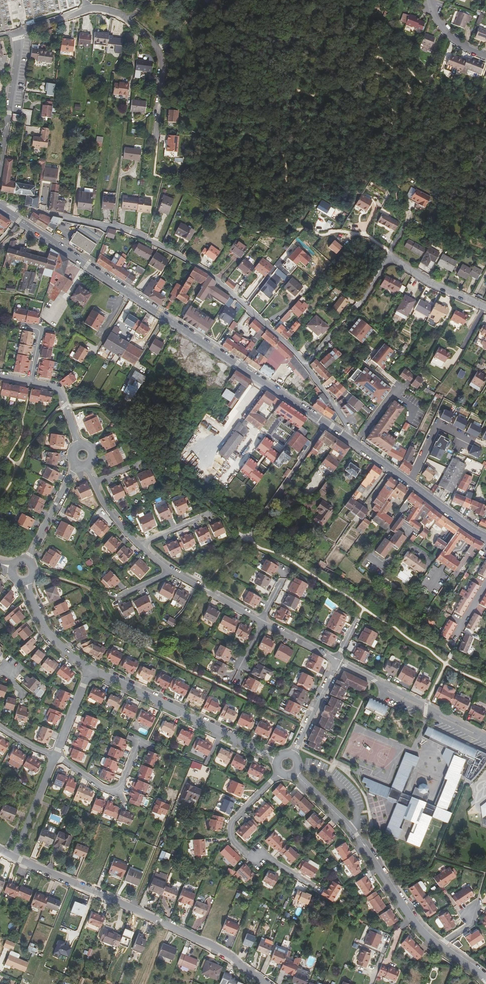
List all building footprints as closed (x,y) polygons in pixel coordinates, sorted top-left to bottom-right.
[(469,16),(459,12),(454,25),(464,29),(469,16)] [(400,21),(406,23),(409,16),(403,14),(400,21)] [(406,23),(405,25),(411,28),(412,27),(420,30),(424,22),(419,21),(419,20),(413,17),(413,16),(409,15),(409,16),(406,23)] [(485,42),(485,30),(479,28),(475,37),(485,42)] [(94,44),(108,46),(108,45),(108,38),(109,34),(95,32),(94,44)] [(86,35),(80,34),(78,45),(84,46),(84,47),(90,47),(91,36),(86,35)] [(431,48),(434,39),(430,37),(431,36),(425,34),(421,44),(431,48)] [(108,38),(108,45),(116,46),(116,50),(122,51),(123,39),(112,38),(113,36),(110,36),(110,38),(108,38)] [(69,40),(61,39),(60,51),(72,53),(73,42),(69,42),(69,40)] [(38,51),(37,61),(51,63),(53,53),(38,51)] [(456,70),(461,72),(463,69),(466,60),(461,59),(455,57),(455,58),(449,56),(448,58),(445,57),(443,64),(444,64),(443,69),(443,72),(444,74),(445,75),(447,77),(450,75),(452,73),(453,72),(455,73),(456,70)] [(480,75),(483,65),(475,62),(476,61),(471,59),(471,60),(466,59),(466,60),(463,69),(461,72),(461,73),(465,75),(467,70),(480,75)] [(149,61),(136,60),(135,71),(147,72),(147,73),(151,73),(152,66),(148,66),(149,61)] [(129,84),(124,83),(124,85),(119,84),(114,84),(113,94),(127,96),(129,84)] [(55,85),(47,84),(46,92),(48,92),(47,96),(54,97),(55,85)] [(146,102),(132,100),(130,111),(145,113),(146,102)] [(45,106),(43,105),(42,117),(51,118),(53,102),(46,101),(45,106)] [(179,111),(169,110),(168,122),(177,123),(179,111)] [(47,148),(50,129),(43,128),(41,138),(34,137),(33,146),(35,146),(35,147),(36,149),(42,149),(42,147),(47,148)] [(180,136),(168,135),(166,151),(178,152),(180,136)] [(125,148),(124,159),(140,161),(141,150),(125,148)] [(9,180),(12,161),(6,160),(1,191),(14,193),(15,184),(11,183),(11,181),(9,180)] [(58,170),(45,168),(43,181),(42,181),(52,183),(51,194),(58,195),(59,185),(56,185),(58,170)] [(27,195),(25,206),(36,208),(37,209),(39,196),(34,195),(35,187),(15,184),(14,193),(27,195)] [(417,203),(417,204),(414,209),(422,213),(430,197),(411,187),(407,197),(417,203)] [(93,197),(95,198),(96,190),(92,190),(92,194),(83,193),(80,192),(77,208),(91,210),(92,199),(93,197)] [(102,208),(114,209),(116,193),(104,192),(102,208)] [(159,211),(168,215),(173,199),(164,195),(161,202),(162,203),(159,211)] [(373,201),(362,195),(356,205),(362,209),(363,207),(367,210),(373,201)] [(126,208),(137,210),(139,199),(128,198),(128,196),(123,196),(121,209),(126,210),(126,208)] [(152,201),(139,199),(137,210),(137,212),(142,212),(143,211),(150,212),(152,201)] [(50,200),(49,211),(57,212),(61,213),(63,213),(65,202),(57,201),(50,200)] [(326,213),(331,205),(323,200),(318,208),(326,213)] [(207,212),(211,215),(216,209),(215,209),(211,206),(207,212)] [(35,214),(33,213),(29,220),(30,221),(31,221),(35,224),(41,214),(39,214),(36,213),(35,214)] [(399,223),(383,213),(378,222),(390,229),(390,228),(395,231),(399,223)] [(52,219),(44,215),(41,214),(35,224),(39,227),(45,230),(52,219)] [(10,222),(5,218),(0,215),(0,232),(2,233),(4,227),(6,228),(10,222)] [(58,223),(60,224),(60,223),(62,221),(63,219),(62,219),(53,217),(52,219),(45,230),(48,233),(51,235),(58,223)] [(181,224),(176,232),(190,240),(194,231),(181,224)] [(75,246),(84,251),(89,255),(104,233),(100,229),(81,225),(70,242),(75,246)] [(114,239),(117,230),(109,228),(106,236),(114,239)] [(16,240),(11,241),(8,249),(14,250),(17,240),(16,240)] [(236,240),(230,249),(240,257),(247,248),(236,240)] [(343,246),(335,240),(329,247),(337,254),(343,246)] [(414,243),(410,241),(407,248),(420,256),(425,249),(415,243),(414,243)] [(138,244),(134,252),(148,259),(152,251),(138,244)] [(116,265),(111,262),(103,257),(106,246),(103,245),(97,264),(102,267),(111,273),(116,265)] [(82,254),(84,251),(75,246),(74,249),(75,250),(82,254)] [(204,249),(202,252),(204,254),(203,257),(212,263),(214,261),(220,252),(211,246),(207,251),(204,249)] [(14,250),(8,249),(3,266),(7,267),(7,265),(10,265),(10,264),(16,266),(16,263),(20,264),(21,262),(22,262),(25,253),(26,248),(24,247),(23,248),(20,247),(19,252),(14,250)] [(288,258),(296,265),(299,262),(305,267),(312,259),(298,247),(288,258)] [(440,253),(428,247),(420,262),(431,268),(440,253)] [(43,274),(51,277),(53,271),(58,253),(54,251),(51,248),(47,259),(43,274)] [(28,264),(38,266),(40,267),(37,276),(39,277),(39,279),(41,280),(43,274),(47,259),(25,253),(22,262),(20,273),(23,273),(26,263),(28,264)] [(62,256),(58,253),(53,271),(63,276),(68,261),(68,260),(62,256)] [(168,260),(155,253),(149,264),(161,271),(168,260)] [(116,254),(111,262),(116,265),(121,257),(116,254)] [(437,264),(452,272),(457,262),(443,254),(437,264)] [(125,260),(124,260),(121,257),(116,265),(111,273),(130,286),(135,278),(120,268),(125,260)] [(273,266),(262,258),(254,268),(265,276),(273,266)] [(254,268),(243,260),(237,268),(245,274),(245,275),(248,277),(254,268)] [(135,271),(142,275),(145,269),(138,265),(135,271)] [(457,274),(466,279),(469,275),(472,270),(462,265),(457,274)] [(482,271),(474,266),(472,270),(469,275),(477,280),(482,271)] [(192,282),(201,287),(203,284),(208,275),(195,267),(189,277),(193,280),(192,282)] [(33,283),(36,273),(30,271),(30,272),(26,271),(23,282),(21,281),(18,292),(22,293),(23,291),(25,291),(25,290),(27,290),(28,289),(30,290),(29,293),(34,295),(37,284),(35,284),(33,283)] [(50,283),(61,290),(65,293),(72,283),(63,276),(53,271),(51,277),(50,283)] [(230,296),(214,286),(216,283),(208,275),(203,284),(201,287),(202,288),(195,300),(201,303),(203,300),(205,301),(206,298),(211,300),(213,297),(224,305),(225,304),(227,301),(229,298),(230,296)] [(380,286),(385,289),(386,288),(392,279),(391,278),(391,279),(386,276),(380,286)] [(193,280),(189,277),(182,287),(176,298),(186,304),(190,298),(185,294),(192,282),(193,280)] [(297,296),(300,299),(302,296),(303,296),(309,289),(304,286),(302,287),(292,278),(284,287),(288,290),(286,292),(294,299),(297,296)] [(165,282),(160,279),(157,283),(148,298),(158,304),(160,306),(165,298),(158,293),(165,282)] [(273,294),(272,293),(277,285),(268,279),(260,291),(270,298),(273,294)] [(395,281),(392,279),(386,288),(396,294),(402,284),(396,281),(395,281)] [(151,280),(143,294),(148,298),(157,283),(151,280)] [(58,294),(61,290),(50,283),(46,296),(51,299),(54,300),(58,294)] [(172,295),(176,298),(182,287),(177,284),(171,294),(172,295)] [(79,286),(71,298),(72,300),(75,303),(77,300),(83,304),(90,294),(86,291),(87,290),(84,288),(84,290),(79,286)] [(405,295),(396,311),(406,316),(409,311),(415,301),(409,298),(405,295)] [(348,301),(341,296),(331,309),(338,314),(348,301)] [(219,317),(229,324),(242,306),(237,302),(235,304),(238,307),(235,312),(229,307),(233,301),(229,298),(227,301),(225,304),(227,306),(219,317)] [(413,309),(427,317),(433,307),(419,299),(413,309)] [(301,304),(298,301),(290,310),(298,317),(308,306),(303,302),(301,304)] [(443,307),(435,303),(433,307),(427,317),(434,320),(437,322),(440,316),(442,317),(443,318),(444,315),(445,316),(449,310),(448,308),(444,306),(443,307)] [(182,320),(204,335),(214,320),(197,309),(191,306),(182,320)] [(21,320),(21,321),(22,322),(24,322),(27,311),(15,308),(13,318),(18,319),(21,320)] [(92,310),(84,323),(97,331),(105,318),(92,310)] [(29,311),(26,322),(30,323),(30,322),(33,322),(38,323),(40,314),(29,311)] [(291,314),(288,311),(280,320),(283,322),(291,314)] [(405,319),(406,316),(396,311),(395,313),(405,319)] [(144,320),(147,321),(151,315),(147,312),(141,322),(136,331),(135,332),(139,334),(140,333),(145,336),(149,329),(141,324),(143,323),(144,320)] [(461,314),(455,312),(450,321),(457,324),(458,325),(458,323),(464,326),(468,316),(463,314),(463,315),(461,314)] [(124,323),(136,331),(141,322),(129,314),(124,323)] [(316,316),(305,327),(311,332),(313,331),(317,335),(320,332),(322,334),(328,327),(316,316)] [(439,322),(442,317),(440,316),(437,322),(434,320),(427,317),(425,320),(429,322),(429,323),(428,323),(428,324),(428,325),(434,327),(435,327),(435,326),(436,324),(437,324),(438,324),(439,323),(439,322)] [(280,325),(276,330),(280,334),(282,336),(287,340),(305,320),(301,317),(288,331),(280,325)] [(348,332),(361,343),(373,329),(360,318),(348,332)] [(254,330),(257,333),(262,326),(254,319),(253,320),(246,330),(248,332),(251,328),(254,330)] [(229,328),(233,330),(237,324),(238,323),(234,321),(229,328)] [(120,329),(114,325),(110,332),(109,335),(102,346),(120,357),(120,356),(128,343),(127,342),(116,335),(120,329)] [(257,350),(253,347),(249,353),(244,361),(251,366),(256,370),(258,371),(263,364),(269,356),(274,348),(279,341),(273,336),(266,330),(266,329),(262,326),(257,333),(254,337),(258,341),(261,337),(264,340),(257,350)] [(32,345),(33,341),(31,341),(32,338),(33,333),(23,330),(20,343),(32,345)] [(223,348),(231,352),(236,344),(237,342),(241,337),(236,332),(230,340),(227,338),(222,347),(223,348)] [(45,339),(44,345),(52,347),(55,335),(46,333),(45,339)] [(253,336),(245,348),(244,349),(249,353),(253,347),(258,341),(254,337),(253,336)] [(164,344),(155,339),(149,349),(157,354),(164,344)] [(274,348),(285,358),(288,361),(294,355),(293,354),(279,341),(274,348)] [(138,349),(131,345),(128,343),(120,356),(130,362),(138,349)] [(29,350),(32,350),(33,347),(20,344),(18,353),(28,355),(29,352),(29,350)] [(249,353),(244,349),(236,344),(231,352),(236,356),(244,361),(249,353)] [(384,344),(370,360),(380,368),(394,352),(384,344)] [(44,345),(42,352),(41,358),(50,360),(52,347),(44,345)] [(80,363),(88,351),(80,346),(73,358),(80,363)] [(278,365),(285,358),(274,348),(269,356),(278,365)] [(334,348),(319,362),(325,368),(341,354),(334,348)] [(142,352),(138,349),(130,362),(134,365),(142,352)] [(438,350),(433,359),(442,364),(447,355),(438,350)] [(18,355),(16,363),(29,366),(30,362),(27,362),(28,360),(28,357),(18,355)] [(302,381),(310,375),(301,364),(294,355),(288,361),(287,362),(302,381)] [(39,364),(39,368),(52,370),(54,362),(43,359),(42,363),(42,365),(39,364)] [(323,377),(325,380),(331,376),(319,363),(320,363),(316,359),(309,365),(315,370),(322,378),(323,377)] [(25,374),(25,371),(26,369),(28,370),(29,366),(16,363),(14,372),(25,374)] [(343,371),(346,373),(354,365),(350,363),(343,371)] [(275,372),(263,364),(258,371),(270,378),(275,372)] [(369,396),(378,403),(390,390),(386,387),(368,371),(364,367),(360,371),(357,368),(349,378),(353,381),(352,382),(369,396)] [(417,376),(411,372),(412,371),(405,367),(400,374),(407,379),(407,378),(413,381),(412,383),(417,387),(424,379),(418,374),(417,376)] [(39,368),(38,372),(40,372),(40,374),(39,377),(50,379),(52,370),(39,368)] [(227,406),(231,409),(251,381),(248,379),(243,376),(235,370),(228,381),(234,385),(237,381),(241,384),(234,395),(235,395),(230,402),(227,406)] [(471,382),(480,388),(485,379),(485,376),(478,371),(471,382)] [(65,383),(66,384),(67,387),(76,380),(71,372),(69,374),(60,382),(62,385),(65,383)] [(135,372),(131,378),(141,384),(145,378),(135,372)] [(326,386),(335,379),(332,376),(322,383),(322,384),(323,386),(324,385),(326,386)] [(348,386),(341,379),(338,382),(343,387),(346,390),(348,386)] [(6,383),(7,381),(3,381),(1,395),(9,397),(11,385),(8,384),(6,383)] [(337,381),(331,387),(333,389),(335,387),(342,394),(346,390),(343,387),(338,382),(337,381)] [(15,385),(11,385),(9,397),(17,398),(20,384),(17,384),(16,386),(15,385)] [(24,387),(24,385),(23,385),(20,384),(17,398),(26,400),(29,388),(25,387),(24,387)] [(133,398),(138,390),(128,384),(124,392),(133,398)] [(318,400),(312,407),(322,413),(329,403),(317,386),(315,388),(317,392),(316,393),(320,398),(318,400)] [(331,387),(326,390),(327,392),(329,390),(330,392),(331,392),(334,395),(337,398),(338,397),(342,394),(335,387),(333,389),(331,387)] [(35,390),(31,389),(29,401),(38,403),(38,400),(40,388),(37,388),(36,390),(35,390)] [(44,390),(44,389),(40,388),(38,400),(50,402),(52,393),(52,392),(47,391),(44,390)] [(423,391),(433,396),(435,393),(425,388),(423,391)] [(222,396),(230,402),(235,395),(234,395),(226,390),(222,396)] [(263,402),(270,407),(273,403),(278,406),(281,401),(273,396),(266,391),(245,419),(253,425),(252,425),(259,430),(267,421),(256,412),(263,402)] [(356,412),(363,404),(353,396),(347,403),(355,411),(356,412)] [(347,403),(343,398),(337,402),(341,407),(347,403)] [(273,412),(299,428),(301,426),(306,418),(304,417),(300,413),(281,401),(278,406),(273,412)] [(392,423),(403,408),(399,405),(393,401),(383,414),(371,431),(365,439),(387,455),(392,446),(393,444),(395,440),(386,433),(393,423),(392,423)] [(334,421),(338,416),(335,411),(332,406),(329,403),(322,413),(333,421),(334,421)] [(347,416),(355,411),(347,403),(341,407),(347,416)] [(445,409),(440,418),(450,423),(454,414),(445,409)] [(84,422),(88,431),(89,431),(90,435),(102,429),(97,416),(84,422)] [(457,416),(453,425),(462,430),(467,421),(457,416)] [(232,430),(235,432),(243,438),(247,433),(252,426),(252,425),(253,425),(245,419),(242,417),(232,430)] [(471,423),(466,432),(476,437),(481,428),(471,423)] [(308,431),(301,426),(299,428),(297,431),(304,437),(308,431)] [(310,452),(312,453),(315,455),(318,452),(317,451),(322,443),(331,449),(337,439),(325,430),(310,452)] [(305,444),(308,440),(304,437),(297,431),(293,436),(305,444)] [(243,438),(235,432),(219,453),(227,459),(243,438)] [(63,448),(64,442),(62,441),(63,439),(63,436),(51,434),(49,445),(50,445),(52,445),(51,448),(60,449),(61,447),(63,448)] [(104,446),(106,450),(116,446),(115,442),(116,441),(113,434),(100,440),(102,445),(103,445),(104,446)] [(433,446),(435,447),(444,451),(450,440),(438,434),(433,446)] [(272,463),(279,454),(270,447),(275,441),(266,435),(255,450),(272,463)] [(298,452),(302,447),(305,444),(293,436),(287,444),(298,452)] [(328,472),(331,473),(349,447),(343,443),(338,440),(337,439),(331,449),(321,463),(321,464),(329,470),(328,472)] [(302,447),(305,450),(311,442),(308,440),(305,444),(302,447)] [(473,445),(468,454),(478,459),(483,450),(473,445)] [(394,463),(393,465),(397,468),(406,450),(400,447),(398,451),(395,450),(396,448),(392,446),(387,455),(391,457),(397,460),(394,463)] [(415,449),(409,446),(408,449),(398,468),(402,471),(405,473),(408,475),(411,469),(412,465),(408,462),(415,449)] [(435,447),(430,456),(440,461),(444,451),(435,447)] [(104,454),(108,463),(109,463),(111,467),(123,461),(117,449),(104,454)] [(292,455),(283,449),(279,454),(272,463),(278,468),(285,459),(287,461),(292,455)] [(58,459),(59,459),(60,454),(46,451),(44,459),(46,459),(45,463),(47,464),(57,466),(57,462),(58,459)] [(438,485),(451,492),(466,465),(452,457),(447,467),(438,485)] [(256,485),(263,475),(254,468),(257,465),(249,458),(239,471),(256,485)] [(365,469),(369,471),(373,465),(370,462),(365,469)] [(349,463),(345,470),(347,472),(345,476),(349,479),(351,475),(354,477),(360,470),(349,463)] [(478,463),(475,469),(481,471),(484,466),(478,463)] [(367,474),(371,477),(375,480),(382,471),(373,465),(369,471),(367,474)] [(428,466),(421,474),(426,477),(426,479),(428,481),(430,480),(433,476),(436,478),(437,477),(439,475),(438,474),(436,472),(428,466)] [(55,478),(57,479),(60,474),(47,467),(42,477),(53,483),(55,480),(55,478)] [(146,471),(137,475),(143,488),(156,482),(151,470),(146,472),(146,471)] [(322,477),(326,480),(329,476),(331,473),(328,472),(327,471),(322,477)] [(367,483),(371,477),(367,474),(362,480),(367,483)] [(390,477),(384,485),(392,490),(398,482),(390,477)] [(135,490),(139,488),(135,478),(131,479),(129,480),(129,479),(123,481),(129,494),(136,491),(135,490)] [(364,488),(367,483),(362,480),(352,495),(357,499),(364,488)] [(49,492),(50,493),(53,487),(40,481),(37,487),(38,488),(36,492),(46,497),(48,494),(49,492)] [(330,484),(325,481),(320,488),(326,491),(327,489),(326,489),(330,484)] [(464,491),(467,484),(464,483),(461,481),(457,488),(464,491)] [(86,482),(81,484),(81,486),(80,487),(76,488),(77,489),(74,490),(78,497),(80,496),(81,497),(81,499),(92,494),(86,482)] [(400,499),(408,489),(405,487),(404,486),(398,482),(392,490),(391,492),(400,499)] [(435,484),(430,491),(433,493),(439,487),(435,484)] [(116,487),(114,485),(109,487),(115,500),(125,496),(120,485),(117,486),(116,487)] [(378,494),(385,500),(388,497),(390,494),(391,492),(392,490),(384,485),(378,494)] [(323,496),(326,491),(320,488),(318,491),(317,492),(323,496)] [(406,500),(410,503),(411,502),(416,495),(412,492),(406,500)] [(451,502),(467,508),(471,500),(470,500),(472,494),(467,492),(465,497),(455,493),(451,502)] [(371,520),(385,529),(392,520),(384,514),(390,504),(388,503),(393,496),(390,494),(388,497),(385,500),(380,508),(376,513),(371,520)] [(385,500),(378,494),(372,502),(374,504),(375,504),(380,508),(385,500)] [(33,495),(27,507),(39,514),(44,505),(43,505),(45,501),(33,495)] [(404,519),(405,520),(409,523),(410,524),(425,502),(416,495),(411,502),(414,504),(413,505),(411,509),(411,510),(405,519),(404,519)] [(362,506),(357,502),(355,501),(350,497),(344,506),(350,511),(346,516),(351,520),(355,515),(362,506)] [(178,516),(184,514),(183,512),(185,511),(188,509),(186,504),(188,503),(186,498),(183,499),(183,498),(173,503),(178,516)] [(485,506),(471,500),(467,508),(474,511),(474,513),(481,516),(482,514),(482,513),(484,510),(485,506)] [(322,501),(316,508),(318,509),(318,510),(318,511),(318,512),(319,513),(316,518),(324,523),(334,509),(322,501)] [(408,524),(412,527),(417,530),(420,525),(419,523),(420,522),(421,520),(425,515),(426,514),(432,508),(425,502),(410,524),(409,523),(408,524)] [(374,504),(371,509),(376,513),(380,508),(375,504),(374,504)] [(69,511),(68,510),(65,515),(78,522),(81,515),(80,515),(82,511),(72,505),(70,509),(69,511)] [(165,518),(166,520),(172,518),(166,505),(156,509),(160,520),(164,519),(165,518)] [(368,510),(362,506),(355,515),(361,519),(368,510)] [(433,519),(433,520),(439,513),(434,509),(432,508),(426,514),(425,515),(421,520),(425,523),(427,521),(429,523),(433,519)] [(156,525),(151,513),(137,519),(143,532),(152,528),(152,527),(156,525)] [(433,520),(436,522),(442,515),(439,513),(433,520)] [(27,530),(29,526),(30,525),(32,526),(34,520),(22,514),(17,524),(27,530)] [(402,521),(404,522),(405,520),(404,519),(405,519),(401,515),(396,521),(397,522),(398,521),(400,524),(402,521)] [(452,523),(448,520),(442,515),(436,522),(435,524),(441,529),(443,527),(447,530),(452,523)] [(364,518),(357,527),(363,531),(369,522),(364,518)] [(108,525),(104,521),(102,523),(101,521),(98,519),(90,528),(98,536),(108,525)] [(397,522),(396,521),(390,530),(394,533),(393,535),(395,536),(398,531),(397,530),(401,524),(400,524),(398,521),(397,522)] [(58,531),(56,535),(67,541),(74,528),(62,522),(57,530),(58,531)] [(215,524),(214,522),(209,525),(215,538),(225,533),(220,522),(217,523),(215,524)] [(447,530),(454,534),(459,527),(457,526),(452,523),(447,530)] [(207,540),(211,538),(207,527),(202,529),(201,530),(200,529),(195,531),(201,544),(208,541),(207,540)] [(459,538),(470,545),(475,539),(469,535),(466,533),(459,527),(454,534),(447,544),(442,551),(436,559),(446,566),(453,571),(459,562),(448,555),(455,546),(454,546),(459,538)] [(387,540),(385,539),(384,538),(374,551),(381,557),(399,531),(398,531),(395,536),(393,535),(391,537),(388,535),(386,538),(390,541),(388,543),(386,542),(387,540)] [(401,533),(399,531),(381,557),(382,557),(391,547),(395,550),(405,538),(400,534),(401,533)] [(192,547),(197,545),(192,534),(188,536),(186,537),(185,536),(180,538),(181,542),(179,542),(182,548),(184,547),(186,551),(192,548),(192,547)] [(116,540),(114,538),(112,536),(104,545),(112,553),(121,542),(117,538),(116,540)] [(438,538),(433,544),(442,551),(447,544),(438,538)] [(478,550),(482,543),(482,542),(478,541),(477,540),(475,539),(470,545),(467,551),(459,562),(453,571),(452,573),(456,576),(459,571),(469,556),(473,558),(476,554),(473,552),(472,551),(474,548),(478,550)] [(171,557),(182,552),(177,541),(173,542),(171,543),(170,541),(165,544),(166,545),(163,546),(165,551),(168,550),(169,551),(171,557)] [(133,553),(129,549),(128,551),(126,549),(123,546),(115,554),(119,558),(118,559),(123,564),(133,553)] [(50,549),(47,553),(42,561),(53,569),(61,557),(60,556),(61,553),(56,549),(54,552),(51,550),(50,549)] [(421,562),(408,552),(401,561),(415,571),(416,570),(421,574),(426,567),(421,563),(421,562)] [(132,567),(130,569),(140,579),(149,569),(146,566),(146,565),(139,559),(137,561),(135,564),(132,562),(130,565),(132,567)] [(485,577),(485,575),(485,559),(477,573),(485,577)] [(274,571),(276,572),(279,567),(277,566),(278,564),(273,561),(272,563),(269,561),(266,560),(261,570),(271,576),(273,573),(274,571)] [(114,584),(116,585),(120,581),(110,571),(102,579),(103,579),(101,581),(106,587),(108,585),(109,586),(111,587),(113,585),(114,584)] [(266,584),(268,585),(271,579),(260,573),(256,580),(257,581),(255,584),(264,589),(265,587),(266,584)] [(307,584),(296,578),(294,582),(293,584),(292,584),(289,590),(290,591),(289,593),(298,598),(300,596),(301,597),(307,584)] [(472,582),(463,597),(469,601),(470,601),(475,594),(479,586),(472,582)] [(170,585),(168,584),(164,583),(159,593),(169,599),(175,586),(170,584),(170,585)] [(47,599),(49,604),(60,599),(54,588),(45,592),(47,596),(48,599),(47,599)] [(189,594),(184,592),(184,593),(182,592),(178,590),(173,599),(176,601),(176,602),(183,606),(189,594)] [(11,597),(10,596),(12,594),(9,591),(0,602),(0,603),(6,608),(13,600),(11,597)] [(254,607),(256,605),(257,602),(258,604),(261,599),(249,592),(244,602),(254,607)] [(297,605),(299,600),(288,594),(287,597),(286,599),(284,598),(282,603),(294,610),(297,605)] [(146,595),(140,598),(140,599),(138,600),(134,602),(140,614),(153,608),(146,595)] [(463,596),(454,611),(461,615),(463,612),(469,601),(463,597),(463,596)] [(56,611),(53,613),(55,617),(68,610),(64,602),(54,607),(55,610),(56,611)] [(124,605),(123,603),(118,606),(124,618),(131,614),(131,613),(134,611),(130,602),(126,604),(124,605)] [(214,609),(215,608),(210,605),(203,617),(213,623),(219,612),(216,610),(214,609)] [(17,607),(5,618),(7,620),(10,618),(16,624),(24,617),(21,614),(19,612),(20,611),(17,607)] [(289,615),(290,612),(281,607),(279,611),(278,613),(277,612),(274,618),(286,624),(290,616),(289,615)] [(335,611),(328,624),(327,627),(339,633),(341,630),(344,624),(343,623),(344,621),(346,617),(344,616),(345,614),(336,609),(335,611)] [(481,617),(474,613),(465,628),(473,632),(481,617)] [(64,630),(75,625),(69,614),(60,618),(62,622),(63,624),(62,625),(64,630)] [(238,621),(232,618),(231,620),(229,618),(224,616),(220,624),(225,626),(224,628),(232,632),(238,621)] [(432,626),(434,622),(430,619),(427,616),(424,620),(431,626),(432,626)] [(449,620),(440,634),(447,639),(451,633),(456,624),(449,620)] [(28,627),(24,623),(16,630),(24,640),(31,633),(28,630),(27,628),(28,627)] [(252,628),(247,625),(246,627),(244,626),(240,624),(235,633),(239,635),(238,636),(246,640),(252,628)] [(75,638),(77,643),(88,637),(84,631),(83,628),(82,626),(73,630),(75,635),(76,637),(75,638)] [(363,633),(361,634),(358,639),(371,646),(377,633),(366,627),(364,631),(363,633)] [(330,646),(332,642),(333,641),(335,642),(338,636),(326,630),(322,638),(323,638),(322,641),(330,646)] [(465,634),(458,650),(466,653),(473,638),(465,634)] [(268,640),(270,638),(265,635),(258,647),(268,652),(274,642),(271,641),(268,640)] [(34,641),(32,638),(21,647),(27,654),(35,647),(33,644),(32,643),(34,641)] [(91,644),(89,641),(81,645),(84,651),(93,655),(96,657),(95,658),(99,660),(105,648),(101,646),(100,648),(97,647),(91,644)] [(287,648),(287,647),(281,644),(275,656),(287,663),(293,651),(289,649),(287,648)] [(229,654),(231,651),(227,649),(221,645),(216,655),(216,656),(215,658),(224,662),(225,660),(225,661),(228,662),(230,657),(228,656),(229,654)] [(354,654),(353,658),(352,660),(359,664),(360,661),(363,663),(369,653),(356,647),(354,652),(355,653),(354,654)] [(46,654),(43,651),(42,653),(40,651),(37,649),(31,658),(38,664),(46,654)] [(114,664),(117,665),(123,655),(111,649),(111,650),(108,649),(105,656),(107,658),(107,659),(112,661),(114,663),(114,664)] [(318,673),(320,668),(319,667),(320,665),(322,661),(323,659),(312,653),(311,656),(313,657),(311,660),(310,660),(306,667),(318,673)] [(58,665),(54,662),(53,663),(51,661),(47,658),(41,666),(51,674),(58,665)] [(387,671),(386,672),(391,675),(397,662),(391,659),(391,660),(387,658),(382,668),(385,670),(387,671)] [(129,672),(133,674),(138,662),(135,661),(134,663),(126,659),(122,667),(127,669),(130,671),(129,672)] [(225,669),(227,665),(218,661),(216,664),(215,664),(211,671),(222,677),(225,672),(224,671),(225,669)] [(252,674),(263,680),(266,673),(270,675),(272,671),(267,668),(265,667),(258,664),(256,668),(255,670),(254,669),(252,674)] [(68,668),(63,665),(57,673),(68,682),(74,674),(67,669),(68,668)] [(146,681),(150,682),(155,671),(152,669),(151,671),(143,667),(139,675),(143,678),(147,679),(146,681)] [(398,677),(402,679),(405,681),(404,682),(410,685),(415,674),(407,670),(406,671),(402,669),(398,677)] [(365,682),(363,681),(360,679),(356,677),(352,675),(347,673),(344,671),(339,681),(337,680),(336,682),(334,687),(331,692),(330,694),(341,700),(348,685),(363,693),(367,683),(365,682)] [(310,689),(312,684),(311,683),(312,681),(313,678),(302,673),(298,683),(297,685),(307,690),(308,687),(310,689)] [(163,688),(166,690),(171,679),(161,674),(160,675),(158,674),(154,681),(156,682),(156,683),(160,685),(163,687),(163,688)] [(419,688),(418,690),(424,692),(425,689),(427,690),(431,682),(429,682),(430,681),(422,677),(421,678),(418,676),(413,685),(417,687),(419,688)] [(30,679),(29,678),(27,680),(26,678),(21,683),(32,692),(40,683),(32,677),(30,679)] [(259,682),(249,677),(247,680),(246,682),(245,681),(242,686),(245,688),(244,689),(252,693),(253,692),(254,692),(259,682)] [(176,680),(171,689),(179,693),(178,694),(184,697),(189,687),(176,680)] [(305,695),(307,691),(298,687),(296,691),(295,690),(292,697),(303,703),(306,698),(305,697),(305,695)] [(456,695),(454,694),(439,687),(435,696),(438,697),(438,698),(449,704),(450,703),(452,704),(453,700),(456,695)] [(106,694),(100,691),(99,692),(92,689),(88,697),(101,704),(106,694)] [(186,699),(190,701),(190,700),(193,701),(198,704),(201,705),(207,694),(204,692),(203,694),(202,694),(191,689),(186,699)] [(69,697),(70,694),(60,690),(53,705),(63,709),(67,700),(68,697),(69,697)] [(123,699),(119,697),(119,699),(115,697),(110,695),(107,703),(115,707),(113,709),(117,711),(123,699)] [(469,701),(456,695),(453,700),(452,704),(455,705),(455,706),(465,711),(469,701)] [(16,698),(13,697),(12,699),(10,698),(7,697),(4,708),(13,710),(16,698)] [(203,709),(206,710),(207,709),(211,711),(215,713),(217,711),(219,712),(221,707),(219,706),(219,705),(211,701),(212,699),(209,697),(203,709)] [(331,697),(329,702),(327,706),(325,706),(324,708),(322,713),(321,715),(322,716),(318,725),(329,730),(333,721),(332,720),(336,711),(338,712),(343,702),(331,697)] [(383,717),(388,707),(370,698),(364,709),(383,717)] [(297,711),(299,712),(302,706),(289,700),(285,710),(295,715),(296,713),(297,711)] [(138,708),(135,706),(134,707),(131,706),(127,704),(122,713),(133,719),(138,708)] [(475,716),(475,717),(483,722),(485,716),(485,712),(472,704),(469,713),(472,714),(475,716)] [(219,716),(223,718),(224,717),(227,719),(232,721),(235,713),(228,709),(229,707),(225,705),(219,716)] [(25,712),(26,710),(24,709),(24,707),(18,706),(14,719),(25,722),(28,713),(25,712)] [(60,717),(62,713),(49,708),(46,716),(49,716),(47,721),(55,725),(57,720),(59,716),(60,717)] [(154,718),(149,715),(148,716),(141,713),(137,721),(149,728),(154,718)] [(237,723),(240,725),(241,724),(244,726),(248,728),(253,719),(242,713),(237,723)] [(85,720),(82,719),(81,722),(83,723),(87,725),(94,727),(97,720),(86,715),(85,718),(85,720)] [(177,726),(173,724),(173,726),(169,724),(165,722),(161,730),(168,734),(168,736),(171,738),(177,726)] [(259,722),(254,732),(257,734),(258,732),(261,734),(266,736),(268,737),(272,728),(270,728),(270,727),(259,722)] [(80,725),(78,728),(81,729),(80,731),(79,734),(89,738),(92,730),(86,727),(82,726),(80,725)] [(314,728),(312,731),(311,733),(309,737),(308,740),(310,741),(308,746),(319,751),(321,746),(319,745),(326,731),(315,726),(314,728)] [(477,750),(428,726),(423,737),(428,739),(454,752),(444,778),(433,806),(426,803),(430,793),(427,792),(428,789),(426,785),(423,784),(419,785),(417,788),(415,788),(411,797),(403,794),(415,766),(415,767),(419,758),(405,752),(390,788),(363,777),(361,782),(366,784),(365,787),(369,788),(368,791),(396,803),(384,833),(398,839),(402,829),(401,828),(405,820),(414,823),(411,832),(410,832),(406,841),(419,847),(432,817),(447,823),(451,813),(446,811),(461,775),(459,774),(466,758),(469,759),(467,762),(470,764),(466,777),(468,778),(471,780),(473,778),(475,776),(477,773),(479,771),(481,768),(484,765),(485,761),(485,754),(477,750)] [(37,740),(46,744),(49,736),(50,736),(53,731),(42,727),(37,740)] [(270,738),(276,741),(276,740),(283,744),(288,735),(275,728),(270,738)] [(193,734),(190,732),(189,734),(186,732),(181,730),(177,738),(186,742),(184,744),(188,746),(193,734)] [(125,749),(127,746),(124,745),(125,743),(126,740),(116,736),(113,744),(119,747),(123,749),(125,749)] [(76,742),(73,741),(72,745),(74,746),(78,747),(85,749),(87,742),(77,738),(76,741),(76,742)] [(208,756),(212,746),(207,743),(206,744),(199,741),(197,740),(193,748),(195,749),(195,750),(208,756)] [(16,750),(17,749),(13,747),(8,757),(9,758),(7,761),(17,767),(19,763),(24,755),(19,752),(16,750)] [(120,755),(123,756),(124,752),(122,751),(118,750),(111,747),(108,755),(119,760),(120,756),(120,755)] [(77,750),(73,749),(71,748),(69,751),(71,752),(71,754),(69,757),(81,761),(84,753),(77,750)] [(233,753),(229,751),(229,753),(225,751),(220,749),(217,757),(225,761),(224,763),(227,765),(233,753)] [(149,751),(147,756),(146,759),(144,758),(143,762),(154,766),(159,755),(155,753),(149,751)] [(246,761),(241,758),(238,757),(239,756),(236,754),(231,765),(242,770),(246,761)] [(36,773),(40,765),(33,760),(34,759),(29,756),(23,766),(36,773)] [(117,772),(118,768),(116,767),(116,765),(117,762),(107,758),(103,766),(110,769),(114,771),(117,772)] [(198,769),(200,764),(193,761),(190,768),(193,769),(194,768),(198,769)] [(260,779),(264,770),(257,766),(258,765),(252,762),(247,772),(260,779)] [(139,777),(143,779),(148,781),(153,769),(142,765),(141,768),(142,769),(140,772),(138,777),(139,777)] [(113,774),(109,772),(103,770),(100,778),(110,782),(111,779),(112,777),(114,778),(115,775),(113,774)] [(65,781),(66,778),(67,775),(64,774),(63,776),(61,775),(58,774),(54,785),(62,788),(65,781)] [(72,781),(73,779),(69,777),(69,778),(67,782),(64,790),(73,794),(77,783),(74,782),(72,781)] [(135,788),(139,790),(145,793),(148,785),(142,782),(138,780),(137,783),(136,785),(134,784),(132,788),(135,788)] [(227,791),(240,797),(243,791),(241,791),(242,789),(243,785),(232,780),(227,791)] [(189,797),(196,800),(200,790),(186,784),(181,797),(188,799),(189,797)] [(282,808),(285,805),(290,800),(292,798),(284,790),(285,788),(281,784),(272,793),(275,796),(283,803),(280,806),(282,808)] [(85,789),(86,788),(82,787),(79,786),(74,799),(80,802),(81,798),(90,802),(93,792),(89,791),(85,789)] [(131,790),(130,794),(132,795),(131,796),(130,799),(140,804),(144,795),(137,793),(134,791),(131,790)] [(303,798),(297,792),(292,798),(290,800),(306,814),(313,807),(304,798),(303,798)] [(229,815),(235,799),(226,795),(219,811),(229,815)] [(283,803),(275,796),(272,799),(280,806),(283,803)] [(105,800),(102,799),(101,801),(99,800),(96,799),(92,810),(100,813),(103,806),(104,802),(105,800)] [(157,800),(152,812),(160,815),(161,813),(165,815),(169,806),(165,804),(165,803),(157,800)] [(111,805),(111,803),(108,801),(107,804),(106,807),(103,814),(111,817),(113,818),(116,809),(115,808),(116,807),(112,805),(111,805)] [(262,822),(273,810),(273,809),(266,803),(255,814),(256,815),(254,817),(259,822),(261,821),(262,822)] [(7,819),(12,821),(17,810),(3,804),(0,812),(0,814),(4,816),(7,818),(7,819)] [(130,825),(134,816),(127,813),(127,812),(121,810),(117,820),(130,825)] [(324,823),(319,818),(318,819),(316,817),(313,814),(306,821),(316,831),(324,823)] [(222,827),(224,818),(213,815),(212,820),(211,819),(209,830),(219,832),(219,829),(220,826),(222,827)] [(246,823),(242,827),(243,828),(237,834),(244,840),(256,828),(258,825),(252,819),(249,821),(247,823),(246,823)] [(330,831),(332,829),(327,825),(318,835),(328,844),(336,837),(332,833),(330,831)] [(54,834),(42,829),(36,843),(41,845),(42,841),(46,842),(46,843),(50,845),(54,834)] [(72,837),(59,831),(53,846),(59,848),(57,852),(65,855),(72,837)] [(276,849),(279,852),(284,846),(282,843),(283,842),(273,832),(272,833),(267,839),(266,839),(272,845),(272,846),(275,850),(276,849)] [(205,854),(204,839),(194,840),(194,855),(205,854)] [(295,852),(287,843),(284,846),(279,852),(283,856),(284,855),(289,859),(288,860),(287,860),(290,864),(299,855),(296,852),(295,852)] [(336,849),(344,860),(350,856),(349,854),(351,852),(349,849),(349,848),(345,843),(336,849)] [(81,855),(85,856),(88,849),(77,844),(73,853),(72,857),(79,860),(81,855)] [(220,853),(234,866),(240,859),(227,846),(220,853)] [(343,861),(355,879),(364,873),(357,863),(359,862),(356,858),(354,859),(352,855),(350,856),(344,860),(343,861)] [(121,879),(127,866),(114,860),(109,871),(113,873),(114,872),(118,874),(117,876),(118,878),(121,879)] [(312,877),(317,869),(305,862),(303,864),(300,863),(298,867),(300,869),(300,870),(303,872),(306,874),(312,877)] [(254,875),(243,864),(237,871),(240,875),(247,881),(254,875)] [(455,875),(454,874),(457,872),(453,867),(450,869),(449,867),(445,870),(444,869),(442,871),(442,872),(433,878),(440,887),(448,881),(447,880),(455,875)] [(125,880),(137,885),(142,874),(129,869),(125,880)] [(279,877),(276,875),(275,876),(272,874),(268,872),(263,880),(273,887),(279,877)] [(149,889),(162,895),(165,886),(168,879),(155,873),(149,889)] [(373,890),(370,885),(369,884),(370,883),(365,876),(356,882),(365,895),(373,890)] [(17,894),(20,887),(8,882),(4,892),(9,894),(8,895),(15,898),(15,896),(16,897),(17,895),(17,894)] [(324,890),(321,895),(326,898),(332,902),(340,887),(332,882),(327,891),(324,890)] [(426,888),(422,882),(421,882),(418,884),(423,892),(426,890),(426,888)] [(409,888),(418,902),(419,901),(426,896),(423,892),(418,884),(417,883),(409,888)] [(33,890),(21,885),(20,887),(17,894),(17,895),(29,901),(33,890)] [(162,895),(168,897),(168,896),(170,897),(175,899),(178,891),(165,886),(162,895)] [(457,905),(460,903),(461,904),(474,895),(468,887),(455,895),(455,896),(452,898),(457,905)] [(184,903),(185,903),(191,905),(195,894),(182,889),(177,902),(183,904),(184,903)] [(307,904),(311,895),(306,893),(305,894),(297,891),(294,899),(307,904)] [(386,907),(375,892),(369,896),(371,900),(369,901),(377,913),(386,907)] [(30,905),(43,911),(45,907),(48,898),(35,893),(30,905)] [(437,909),(427,895),(426,896),(419,901),(424,909),(425,911),(424,911),(427,916),(437,909)] [(60,902),(49,897),(48,898),(45,907),(57,911),(60,902)] [(83,916),(87,904),(83,903),(83,904),(75,901),(71,912),(83,916)] [(208,906),(196,901),(192,911),(204,916),(208,906)] [(385,921),(389,926),(397,922),(397,919),(395,916),(394,916),(392,912),(390,909),(379,916),(381,919),(383,918),(385,921)] [(453,921),(451,917),(449,918),(445,912),(444,910),(437,914),(439,916),(438,917),(439,919),(445,927),(447,930),(455,925),(452,922),(453,921)] [(88,923),(100,928),(105,917),(100,915),(100,916),(92,913),(88,923)] [(445,927),(439,919),(435,921),(435,923),(439,929),(441,929),(445,927)] [(238,925),(226,920),(222,929),(231,932),(230,933),(234,935),(238,925)] [(99,940),(113,946),(117,934),(104,929),(99,940)] [(122,936),(118,945),(127,948),(131,940),(134,932),(125,929),(122,936)] [(359,942),(372,947),(377,934),(365,929),(359,942)] [(464,936),(470,946),(483,938),(477,930),(470,935),(468,933),(467,933),(464,936)] [(143,935),(138,933),(133,947),(142,951),(146,941),(141,939),(143,935)] [(256,936),(247,933),(243,943),(251,947),(256,936)] [(122,936),(117,934),(113,946),(117,947),(118,945),(122,936)] [(413,955),(418,959),(424,952),(418,948),(419,947),(406,938),(400,946),(412,956),(413,955)] [(472,946),(474,950),(485,942),(483,938),(472,946)] [(65,942),(59,939),(54,952),(61,955),(61,953),(69,956),(72,947),(64,944),(65,942)] [(13,949),(15,944),(6,940),(3,947),(12,951),(13,949)] [(271,945),(264,942),(260,941),(256,951),(267,955),(271,945)] [(28,951),(35,953),(36,949),(33,948),(34,944),(30,942),(29,946),(30,947),(28,951)] [(177,949),(163,944),(159,955),(172,960),(177,949)] [(287,954),(279,951),(275,949),(271,959),(282,964),(285,958),(287,954)] [(369,953),(361,950),(356,960),(358,961),(356,965),(365,968),(366,964),(365,964),(368,957),(369,953)] [(186,955),(182,954),(177,964),(193,970),(198,960),(186,955)] [(24,972),(28,963),(18,959),(9,956),(5,965),(24,972)] [(293,963),(298,965),(301,957),(295,958),(293,963)] [(288,973),(287,974),(292,976),(293,975),(294,976),(298,965),(293,963),(293,962),(288,960),(285,958),(282,964),(280,969),(285,971),(288,973)] [(197,971),(201,973),(206,961),(202,959),(197,971)] [(221,967),(206,961),(201,973),(216,979),(221,967)] [(299,983),(306,983),(311,972),(302,968),(303,967),(298,965),(294,976),(292,980),(299,983)] [(399,971),(395,970),(388,968),(388,969),(381,966),(377,975),(381,977),(382,974),(385,975),(385,977),(395,981),(399,971)] [(224,972),(219,983),(220,983),(242,983),(237,981),(237,982),(233,980),(234,979),(230,977),(231,975),(224,972)]
